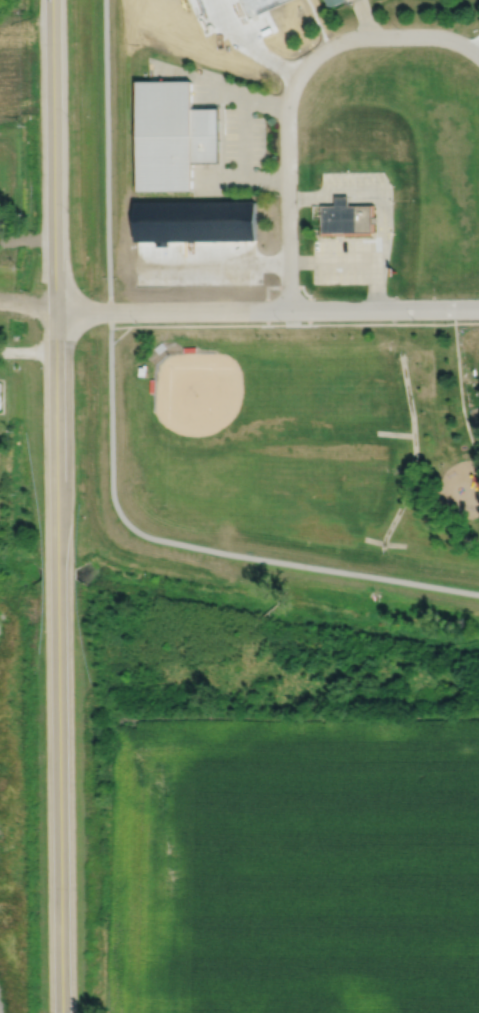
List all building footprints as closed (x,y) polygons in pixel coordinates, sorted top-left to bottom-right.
[(330,10),(347,3),(345,0),(326,0),(330,10)] [(221,134),(221,107),(194,107),(194,79),(139,80),(140,135),(221,134)] [(140,135),(140,190),(195,189),(194,161),(222,161),(221,134),(140,135)] [(322,205),(322,234),(373,234),(373,232),(376,232),(376,223),(373,223),(373,216),(376,216),(375,204),(349,204),(349,195),(336,195),(336,205),(322,205)]
